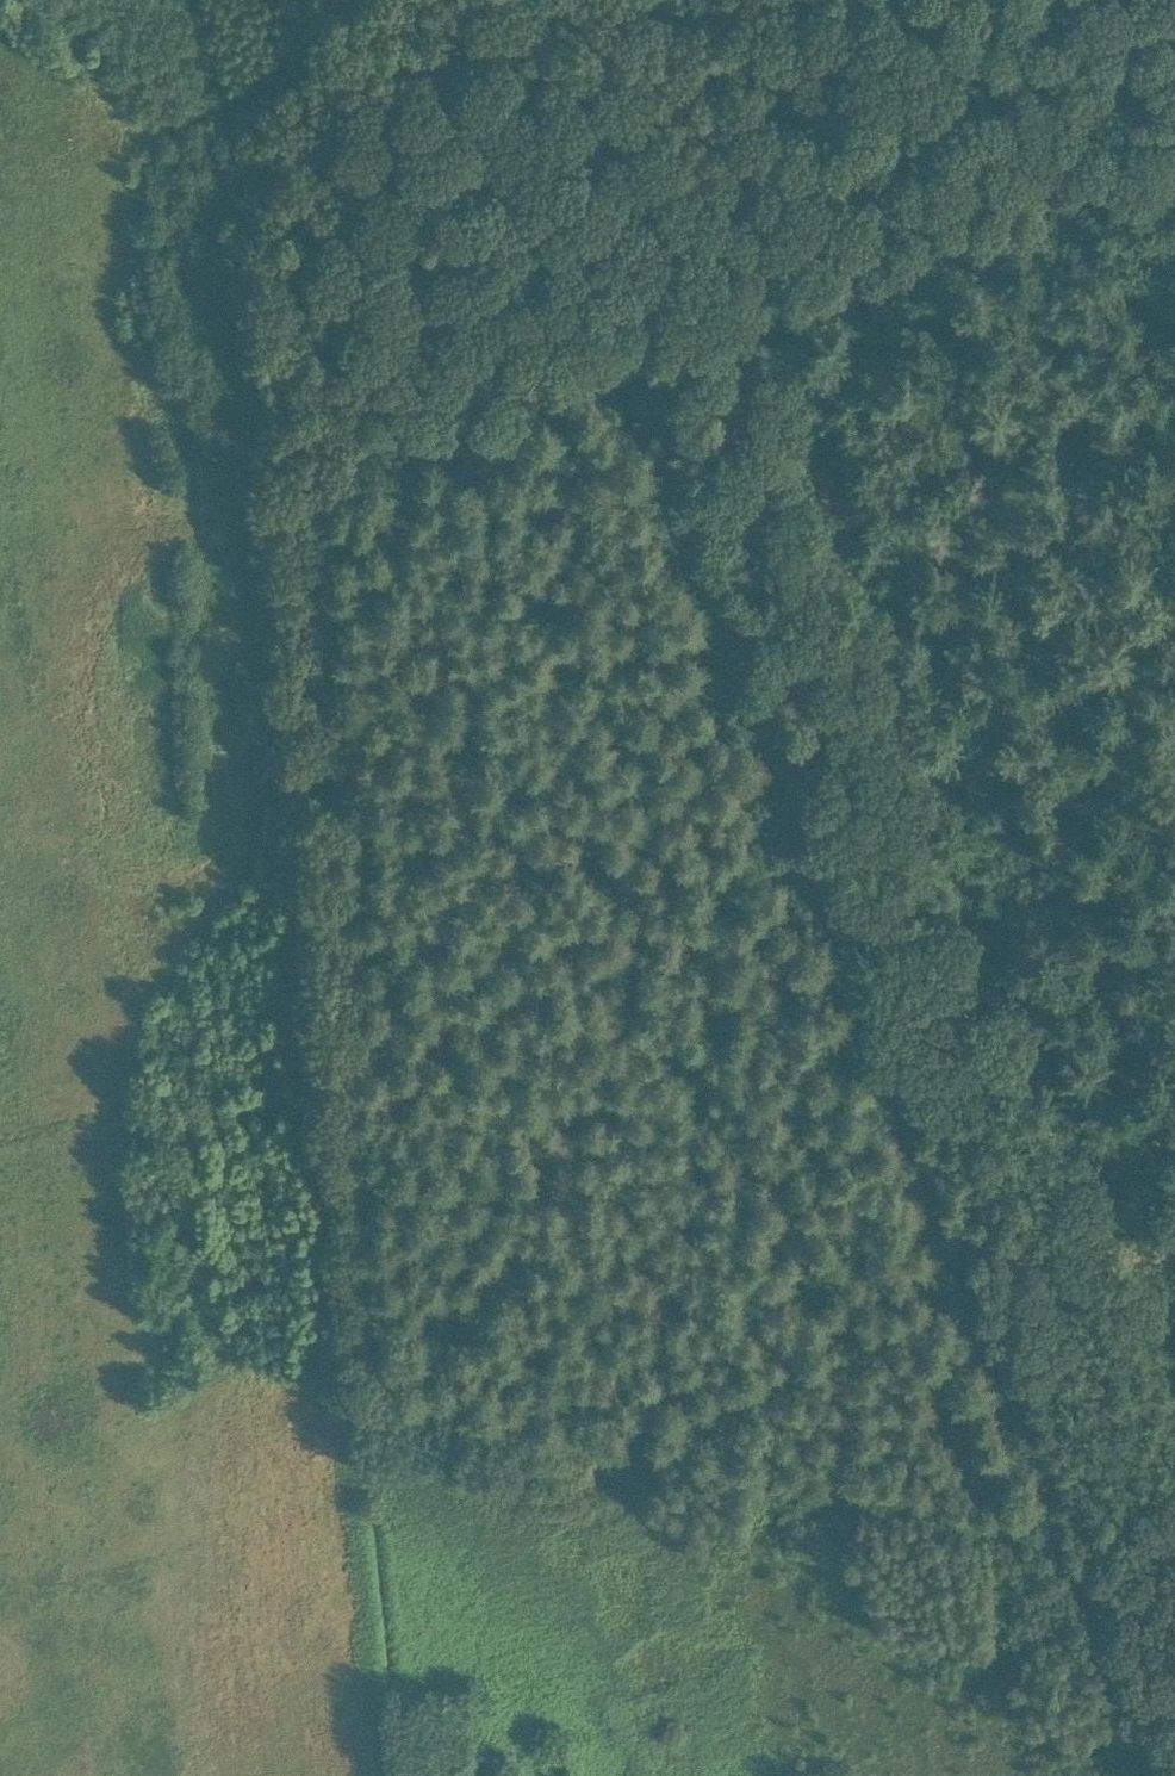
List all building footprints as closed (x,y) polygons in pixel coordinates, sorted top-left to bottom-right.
[(1058,1332),(1052,1316),(1038,1321),(1044,1337),(1058,1332)]
